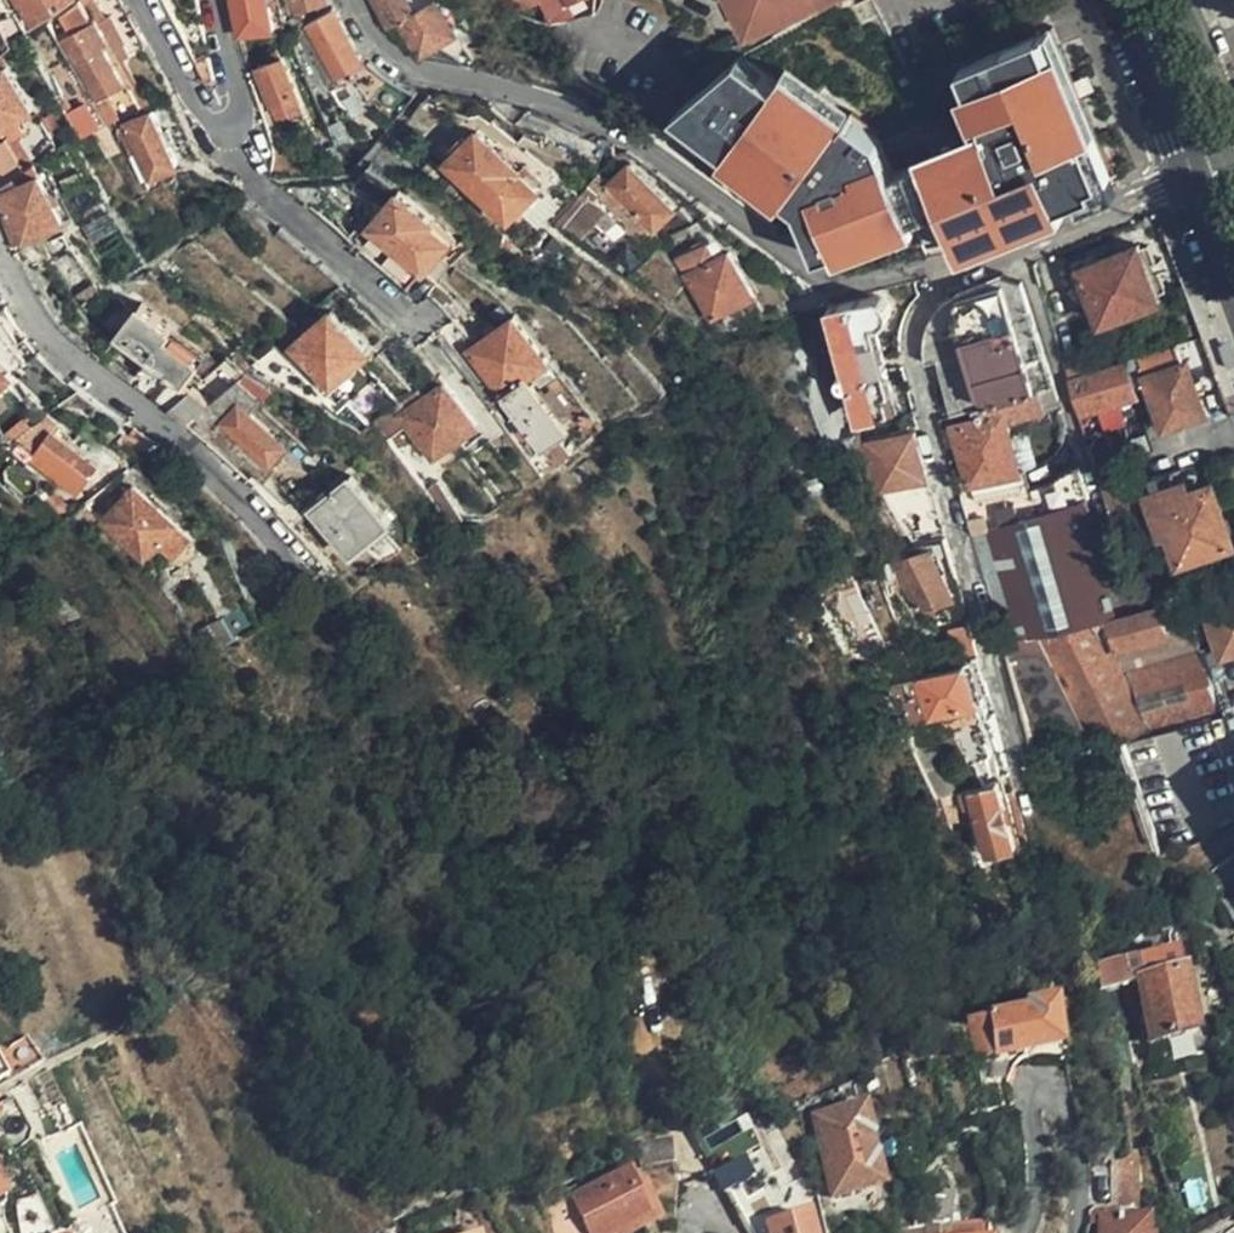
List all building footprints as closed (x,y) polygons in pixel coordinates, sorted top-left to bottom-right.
[(71,0),(14,0),(32,29),(71,0)] [(138,39),(117,0),(83,0),(74,6),(85,24),(70,34),(57,42),(95,104),(126,86),(101,45),(106,42),(112,52),(138,39)] [(266,0),(233,0),(239,35),(272,31),(266,0)] [(325,1),(324,0),(286,0),(290,14),(325,1)] [(388,29),(397,24),(397,21),(431,0),(372,0),(388,29)] [(439,0),(431,0),(397,21),(397,24),(418,57),(458,34),(439,0)] [(514,17),(538,4),(535,0),(508,0),(504,3),(514,17)] [(538,4),(544,15),(542,16),(545,26),(549,25),(562,21),(556,11),(576,0),(535,0),(538,4)] [(562,21),(593,13),(595,0),(576,0),(556,11),(562,21)] [(755,10),(757,9),(775,0),(751,0),(755,10)] [(59,16),(70,34),(85,24),(74,6),(59,16)] [(359,67),(331,14),(304,28),(333,82),(359,67)] [(1005,123),(909,165),(930,213),(962,199),(980,240),(1101,188),(1137,172),(1076,30),(1071,20),(979,60),(991,86),(1005,123)] [(750,58),(681,127),(742,167),(781,192),(812,213),(831,256),(930,213),(909,165),(894,130),(889,127),(892,122),(864,104),(861,109),(857,115),(791,72),(785,81),(750,58)] [(298,95),(282,60),(257,70),(273,105),(298,95)] [(795,66),(791,72),(857,115),(861,109),(795,66)] [(6,69),(0,72),(0,127),(29,107),(6,69)] [(121,115),(143,104),(133,84),(111,95),(121,115)] [(174,167),(151,113),(116,129),(136,173),(143,169),(149,179),(174,167)] [(541,192),(480,133),(447,166),(507,225),(541,192)] [(655,190),(664,181),(649,170),(643,177),(632,167),(597,197),(623,223),(620,226),(639,246),(675,211),(655,190)] [(781,192),(742,167),(736,176),(775,201),(781,192)] [(0,191),(0,208),(5,217),(1,219),(11,249),(61,223),(37,174),(0,191)] [(1101,188),(980,240),(981,242),(1014,231),(1106,201),(1101,188)] [(365,230),(418,276),(420,274),(448,241),(430,225),(433,220),(399,191),(365,230)] [(1156,294),(1140,251),(1137,245),(1079,268),(1100,322),(1158,300),(1156,294)] [(1147,248),(1140,251),(1156,294),(1163,291),(1147,248)] [(751,294),(727,254),(686,277),(710,318),(751,294)] [(418,276),(403,293),(417,304),(433,287),(420,274),(418,276)] [(1020,281),(1000,277),(952,297),(951,299),(949,300),(948,301),(946,302),(945,303),(943,304),(941,306),(941,307),(939,309),(938,310),(936,311),(935,314),(934,315),(933,316),(932,318),(930,320),(930,322),(929,323),(928,325),(927,327),(926,329),(926,331),(925,333),(924,334),(923,336),(922,338),(922,340),(921,343),(922,345),(921,347),(921,349),(921,352),(922,354),(922,357),(922,359),(923,361),(924,363),(924,366),(937,362),(950,417),(987,405),(1052,384),(1020,281)] [(891,395),(875,329),(880,327),(886,324),(890,319),(891,312),(889,306),(885,300),(878,298),(827,311),(842,375),(838,377),(836,382),(837,388),(842,391),(847,390),(855,424),(890,415),(886,397),(891,395)] [(145,360),(128,385),(183,425),(189,418),(204,403),(180,384),(198,361),(168,338),(172,330),(139,305),(116,337),(145,360)] [(373,363),(330,312),(289,348),(332,397),(373,363)] [(501,397),(507,406),(532,387),(525,378),(549,359),(516,316),(469,351),(502,396),(501,397)] [(36,361),(22,344),(11,354),(0,341),(0,362),(1,363),(0,363),(0,389),(36,361)] [(1184,365),(1178,345),(1065,379),(1075,415),(1101,407),(1111,442),(1145,432),(1133,399),(1136,399),(1132,389),(1149,383),(1166,430),(1205,416),(1186,365),(1184,365)] [(221,394),(236,380),(243,374),(244,373),(230,353),(205,375),(221,394)] [(536,375),(571,427),(591,414),(556,362),(536,375)] [(209,405),(204,403),(189,418),(208,435),(204,443),(248,488),(282,447),(247,415),(258,403),(236,380),(221,394),(209,405)] [(1057,399),(1052,384),(987,405),(991,418),(954,427),(960,449),(975,504),(1022,491),(1003,422),(1043,408),(1057,399)] [(404,416),(398,407),(371,427),(385,444),(402,428),(428,462),(473,427),(442,385),(404,416)] [(565,431),(537,394),(532,387),(507,406),(540,449),(565,431)] [(94,468),(51,433),(56,426),(48,418),(8,449),(69,498),(94,468)] [(942,429),(948,452),(960,449),(954,427),(942,429)] [(909,512),(935,512),(924,481),(914,435),(866,447),(878,495),(898,488),(909,512)] [(1022,491),(1029,517),(1043,512),(1042,509),(1083,498),(1086,497),(1077,466),(1062,471),(1049,484),(1022,491)] [(389,522),(351,477),(308,511),(348,557),(389,522)] [(1143,515),(1132,482),(1099,491),(1109,525),(1143,515)] [(1232,541),(1212,485),(1186,494),(1182,484),(1152,496),(1164,531),(1171,528),(1182,558),(1232,541)] [(434,512),(435,526),(459,525),(431,486),(420,492),(434,512)] [(193,540),(133,487),(127,494),(121,488),(115,495),(121,500),(101,524),(140,561),(151,550),(168,567),(193,540)] [(1042,509),(1043,512),(1048,532),(1086,521),(1089,520),(1083,498),(1042,509)] [(986,530),(970,535),(1032,768),(1099,751),(1112,747),(1221,714),(1186,598),(1137,613),(1115,619),(1108,594),(1086,521),(1048,532),(1043,512),(1029,517),(986,530)] [(967,526),(970,535),(986,530),(984,522),(967,526)] [(951,599),(929,554),(896,565),(918,611),(951,599)] [(858,586),(839,595),(855,633),(875,624),(858,586)] [(1137,613),(1129,588),(1108,594),(1115,619),(1137,613)] [(1204,601),(1222,656),(1233,653),(1233,592),(1204,601)] [(949,670),(975,662),(969,643),(942,649),(949,670)] [(970,690),(983,687),(975,662),(949,670),(887,689),(892,702),(900,699),(908,725),(955,711),(961,730),(954,733),(970,766),(990,756),(970,690)] [(1015,848),(995,783),(960,793),(965,810),(974,807),(988,855),(1015,848)] [(960,793),(938,800),(943,816),(965,810),(960,793)] [(1198,1031),(1185,973),(1171,976),(1169,961),(1140,967),(1138,958),(1091,969),(1095,992),(1144,982),(1155,1041),(1198,1031)] [(1060,1045),(1054,1002),(972,1015),(978,1057),(1060,1045)] [(13,1070),(0,1042),(0,1076),(13,1070)] [(1006,1086),(1014,1070),(979,1060),(972,1082),(1008,1092),(1006,1086)] [(18,1091),(1,1100),(23,1144),(32,1139),(36,1128),(18,1091)] [(40,1113),(46,1138),(64,1132),(58,1107),(40,1113)] [(882,1183),(866,1108),(816,1119),(832,1194),(882,1183)] [(675,1163),(672,1139),(635,1142),(638,1165),(675,1163)] [(748,1158),(713,1176),(725,1197),(760,1179),(748,1158)] [(1108,1169),(1088,1170),(1089,1205),(1086,1220),(1110,1220),(1108,1169)] [(629,1171),(573,1199),(590,1232),(620,1232),(652,1217),(629,1171)] [(808,1214),(769,1224),(771,1232),(813,1232),(808,1214)] [(1086,1220),(1084,1231),(1101,1230),(1101,1232),(1153,1232),(1154,1221),(1110,1220),(1086,1220)] [(945,1224),(893,1227),(893,1232),(945,1232),(945,1224)]
